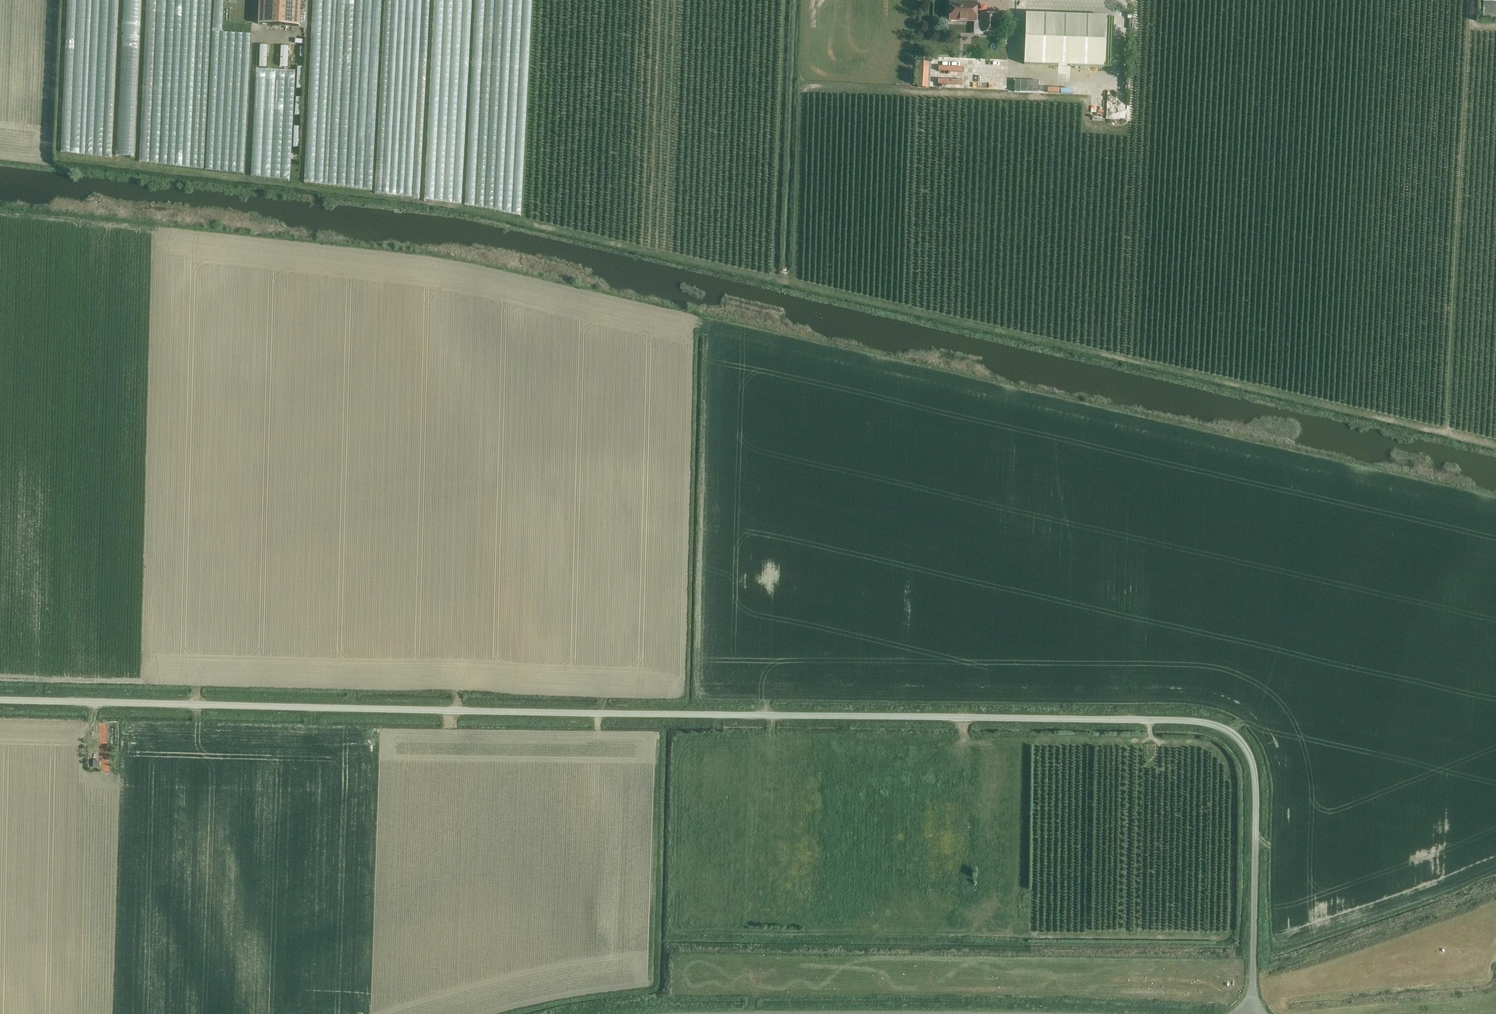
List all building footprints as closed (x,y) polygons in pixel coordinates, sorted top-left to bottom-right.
[(301,0),(260,0),(259,25),(299,27),(301,0)] [(983,16),(976,16),(977,3),(966,2),(966,4),(950,4),(950,21),(976,22),(976,21),(983,21),(982,32),(995,33),(996,16),(983,15),(983,16)] [(1106,17),(1026,14),(1024,65),(1104,68),(1106,17)] [(276,27),(275,35),(294,35),(294,28),(276,27)] [(254,42),(254,62),(264,62),(264,42),(254,42)] [(918,58),(917,87),(928,88),(929,58),(918,58)] [(1102,87),(1088,87),(1087,99),(1101,99),(1102,87)] [(216,115),(215,134),(224,134),(225,115),(216,115)] [(302,171),(302,181),(318,182),(318,178),(308,178),(308,172),(302,171)] [(443,647),(443,662),(453,662),(452,647),(443,647)]
